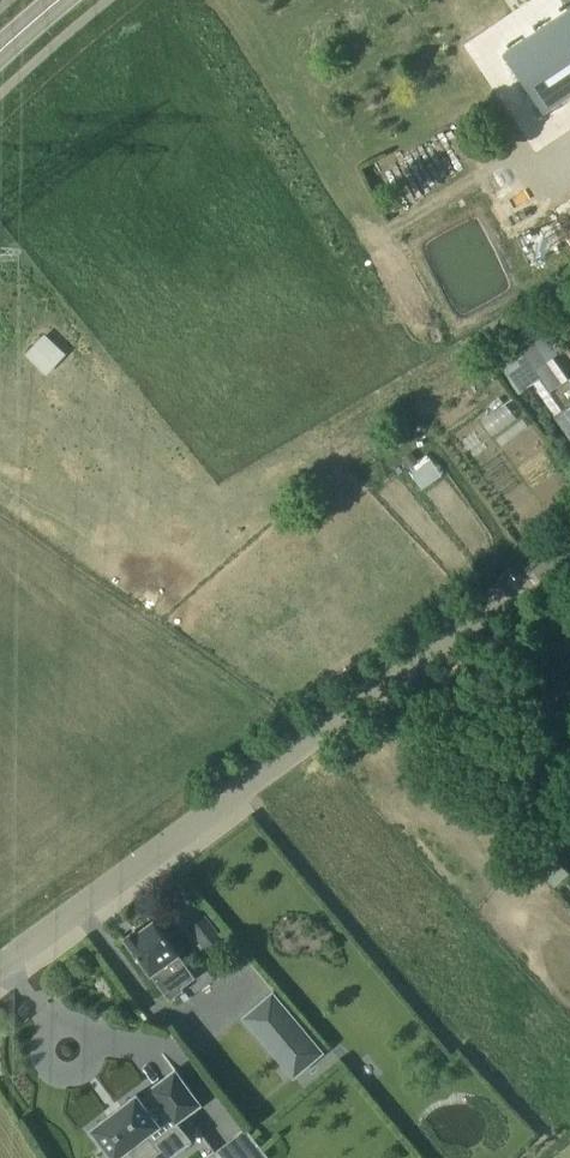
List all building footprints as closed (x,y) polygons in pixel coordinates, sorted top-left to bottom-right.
[(505,50),(544,112),(569,94),(569,8),(505,50)] [(67,352),(40,326),(19,350),(46,375),(67,352)] [(569,435),(569,378),(564,382),(530,335),(494,361),(518,395),(534,384),(569,435)] [(221,938),(219,935),(205,916),(191,926),(208,948),(221,938)] [(179,957),(154,919),(139,931),(137,928),(125,937),(170,1000),(184,989),(167,965),(179,957)] [(325,1050),(296,1016),(274,990),(243,1016),(266,1043),(294,1076),(308,1065),(325,1050)] [(202,1103),(176,1069),(151,1089),(153,1091),(142,1099),(138,1093),(92,1128),(115,1157),(117,1157),(128,1149),(135,1157),(151,1157),(162,1150),(149,1133),(162,1124),(159,1121),(170,1113),(176,1122),(202,1103)] [(217,1157),(270,1157),(247,1127),(213,1153),(217,1157)]
